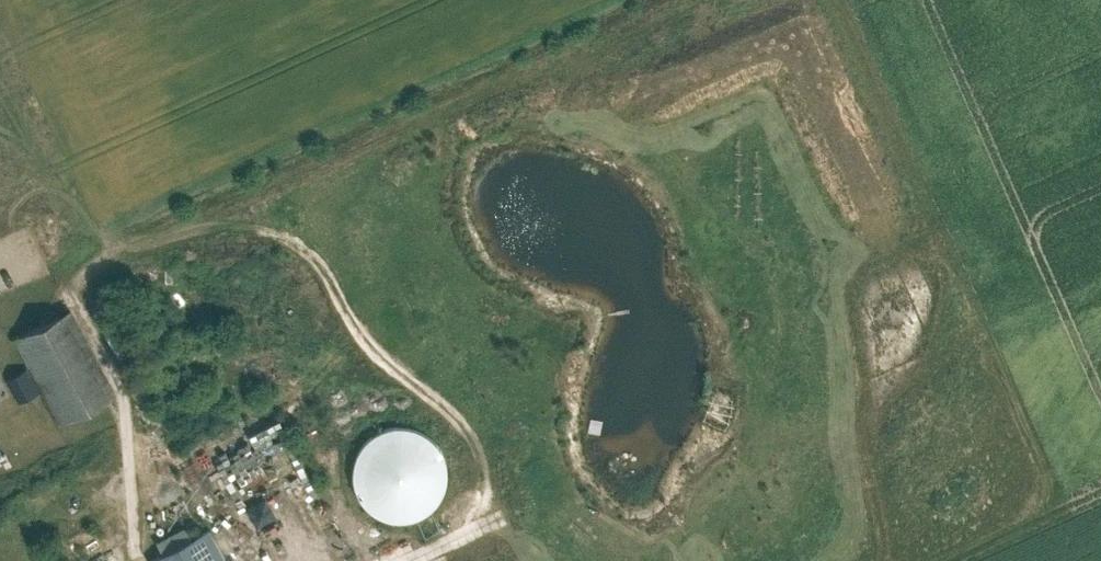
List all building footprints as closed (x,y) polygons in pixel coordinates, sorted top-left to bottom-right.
[(14,337),(59,422),(117,392),(72,307),(14,337)] [(7,378),(19,401),(40,390),(28,367),(7,378)] [(355,486),(357,490),(359,494),(361,497),(363,501),(365,504),(368,507),(371,510),(375,512),(378,514),(382,516),(386,517),(390,518),(394,519),(398,519),(402,519),(406,519),(410,518),(414,517),(418,516),(422,514),(425,512),(429,510),(432,507),(435,505),(437,501),(440,498),(442,495),(444,491),(445,487),(446,483),(447,479),(447,475),(447,471),(447,467),(446,463),(445,459),(444,455),(442,451),(440,448),(438,444),(435,441),(433,438),(429,435),(426,433),(423,431),(419,429),(415,428),(411,427),(407,426),(403,425),(399,425),(395,426),(391,426),(387,427),(383,429),(379,430),(375,433),(372,435),(369,437),(366,440),(363,443),(361,447),(359,450),(357,454),(356,458),(354,462),(354,466),(353,470),(353,474),(354,478),(354,482),(355,486)] [(209,527),(149,559),(151,560),(227,560),(209,527)]
